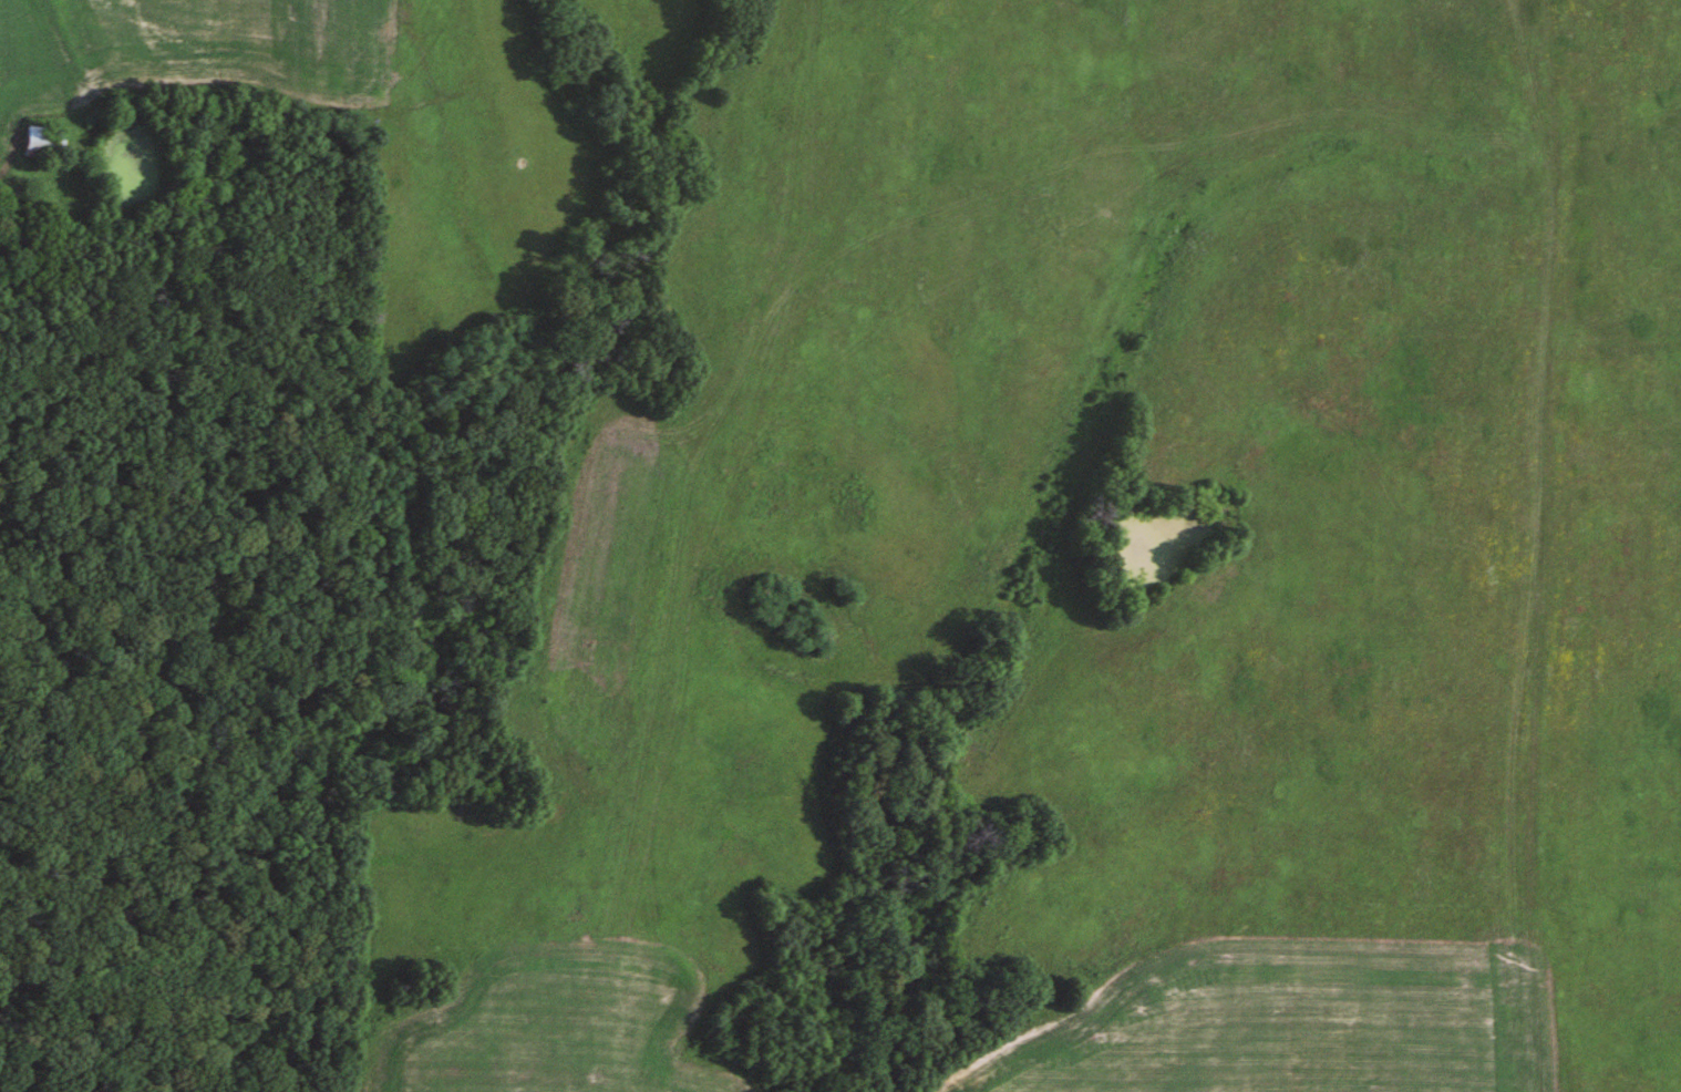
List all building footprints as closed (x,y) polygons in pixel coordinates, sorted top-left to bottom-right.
[(20,155),(60,153),(60,128),(19,129),(20,155)]
